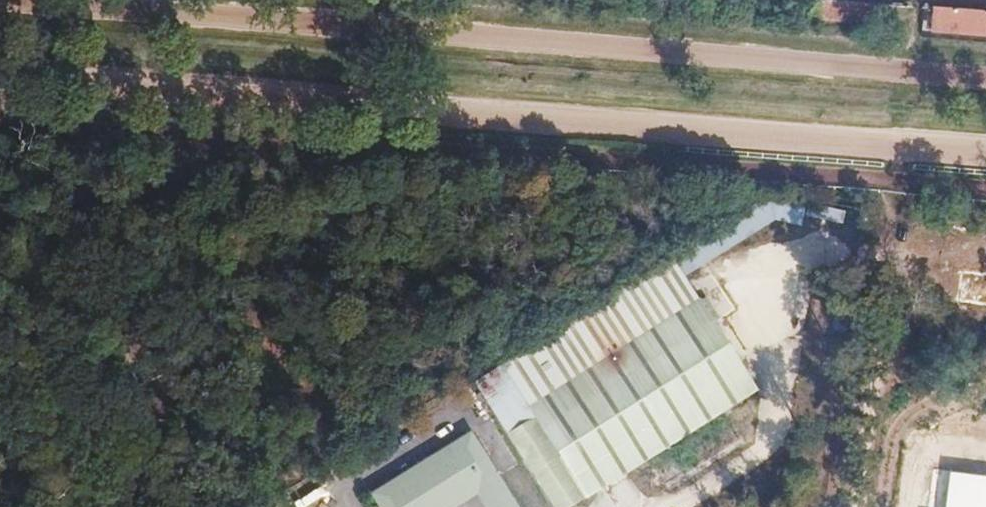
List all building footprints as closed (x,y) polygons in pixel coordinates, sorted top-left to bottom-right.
[(929,32),(985,36),(985,15),(930,10),(929,32)] [(676,244),(561,316),(564,321),(572,333),(687,261),(676,244)] [(956,302),(985,305),(985,276),(959,273),(956,302)] [(528,401),(523,404),(579,491),(750,385),(696,298),(528,401)] [(472,379),(553,506),(579,491),(523,404),(528,401),(512,375),(574,336),(572,333),(564,321),(472,379)] [(376,501),(380,506),(514,506),(473,442),(376,501)]
